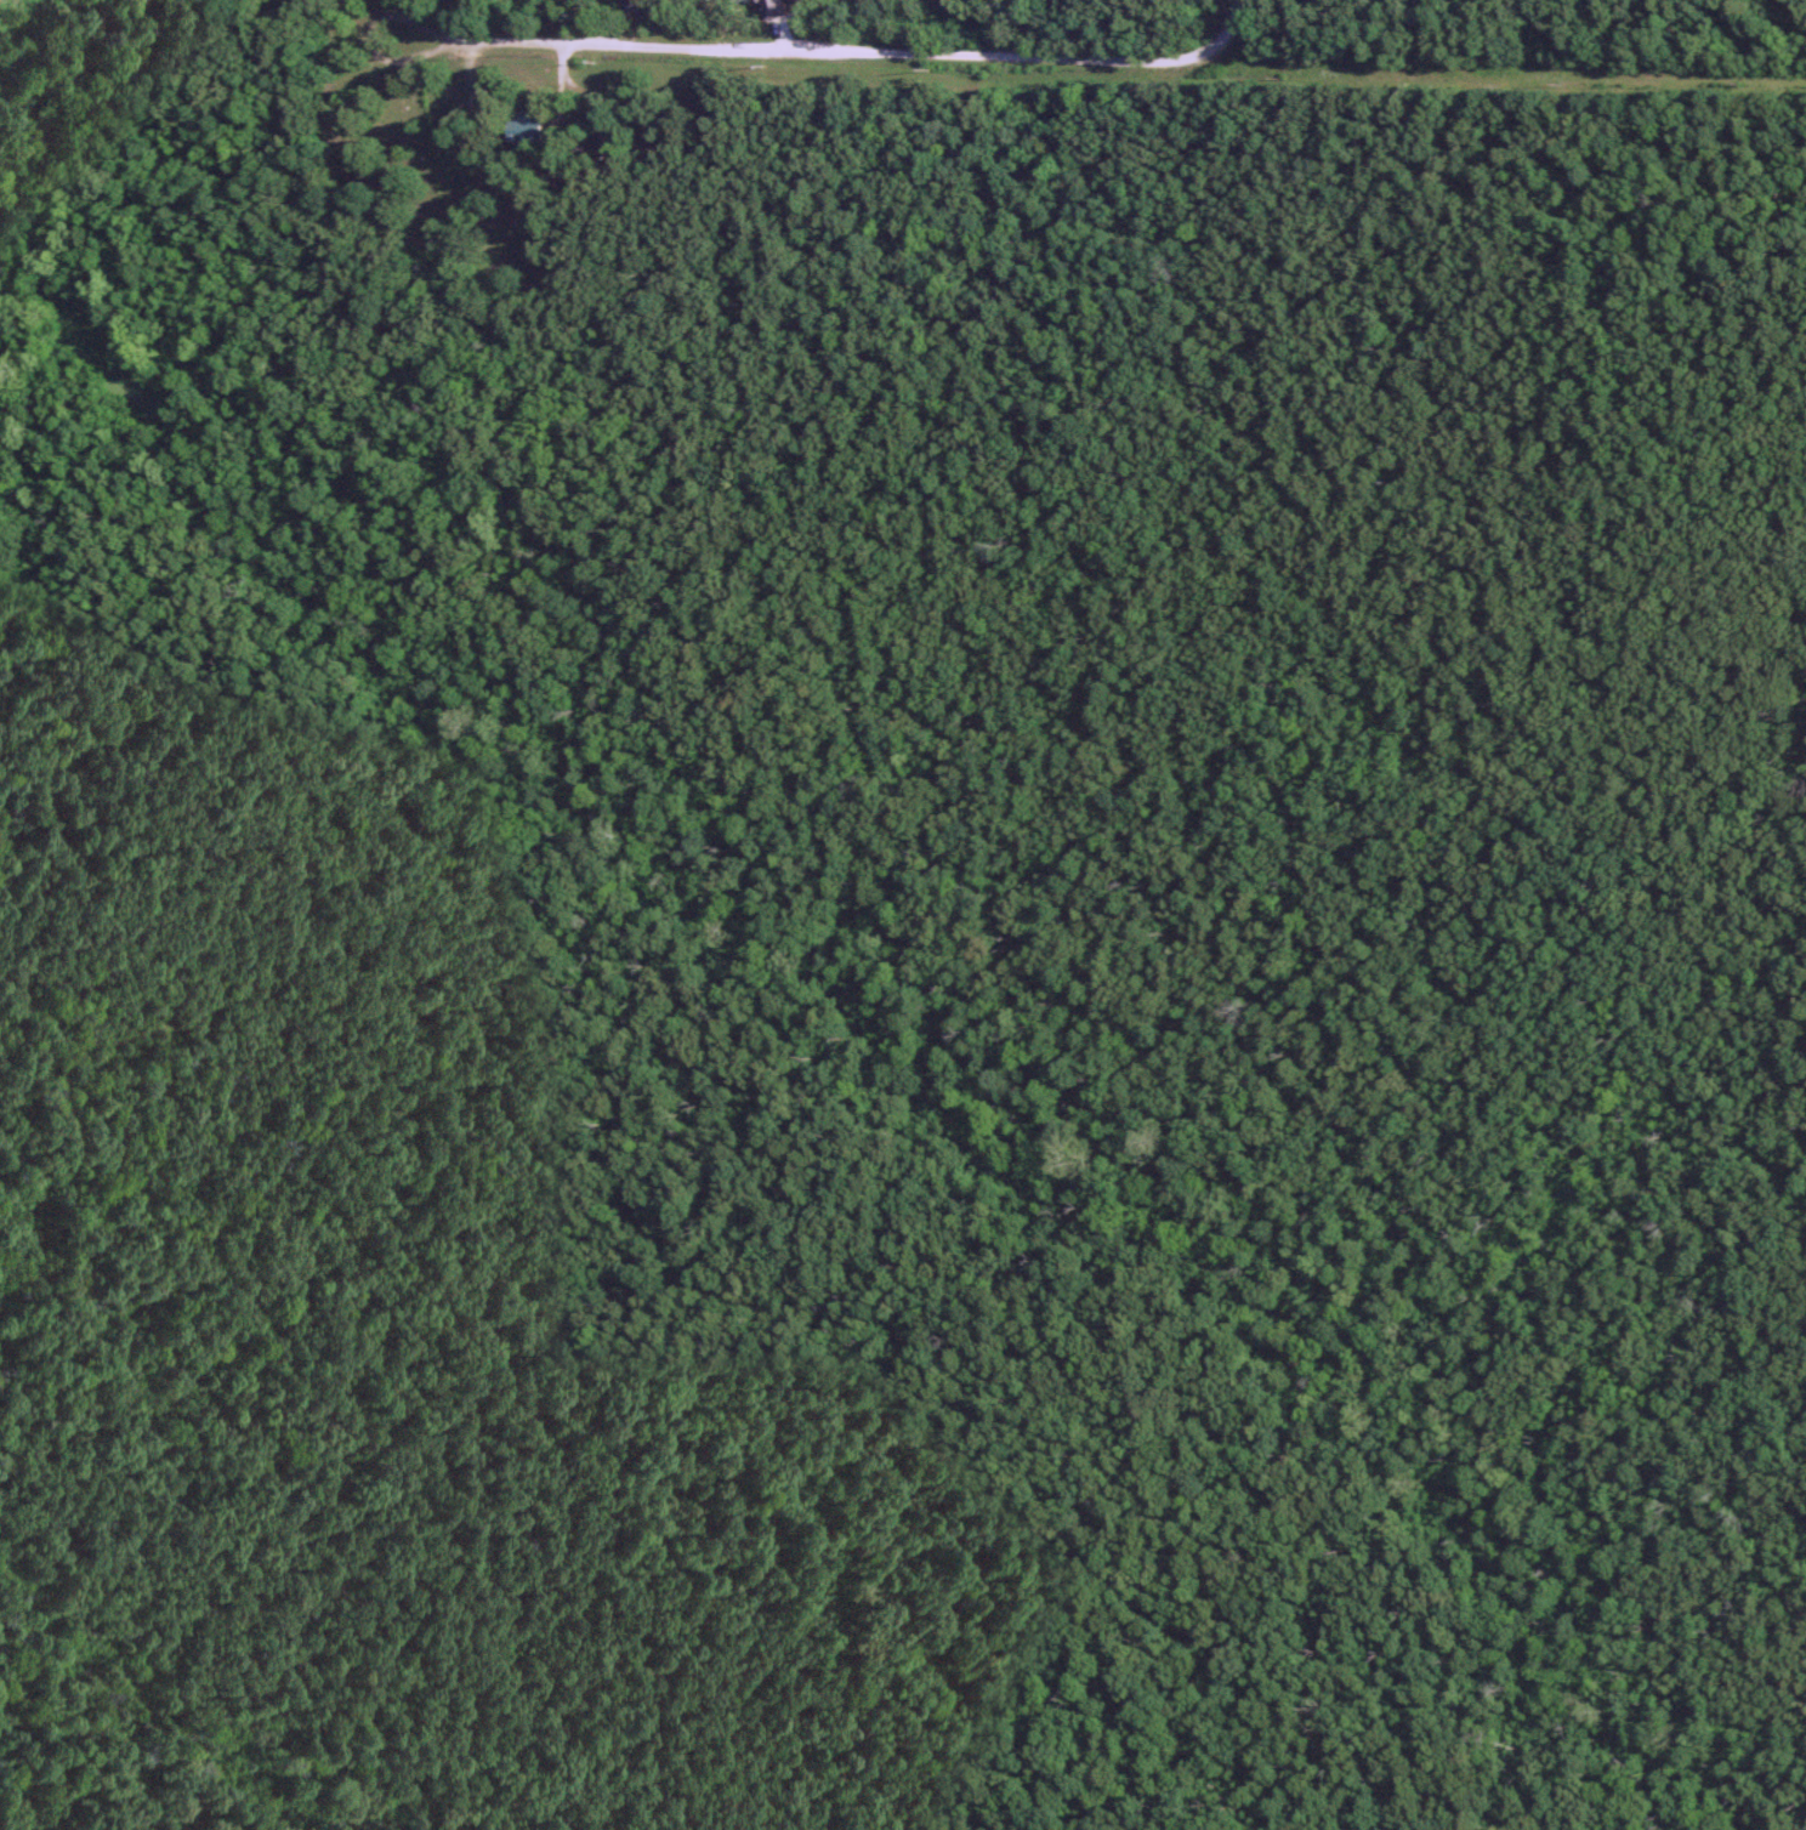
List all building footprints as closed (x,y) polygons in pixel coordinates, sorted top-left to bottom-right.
[(652,0),(628,0),(628,12),(652,12),(652,0)]
